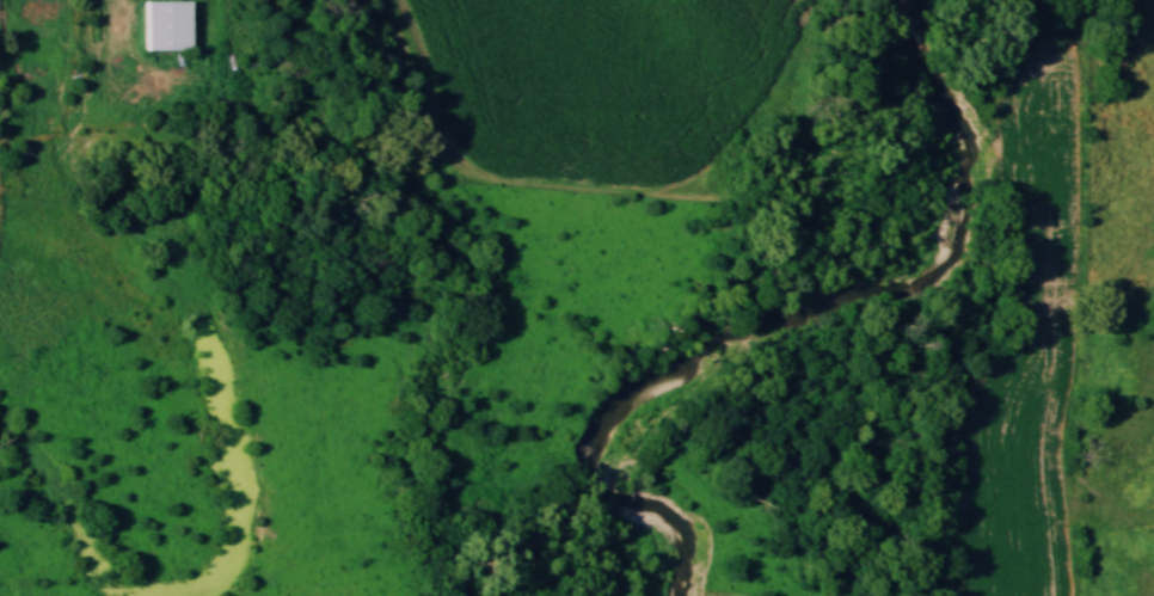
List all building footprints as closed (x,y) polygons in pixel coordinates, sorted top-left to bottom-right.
[(138,48),(182,48),(182,0),(138,0),(138,48)]
